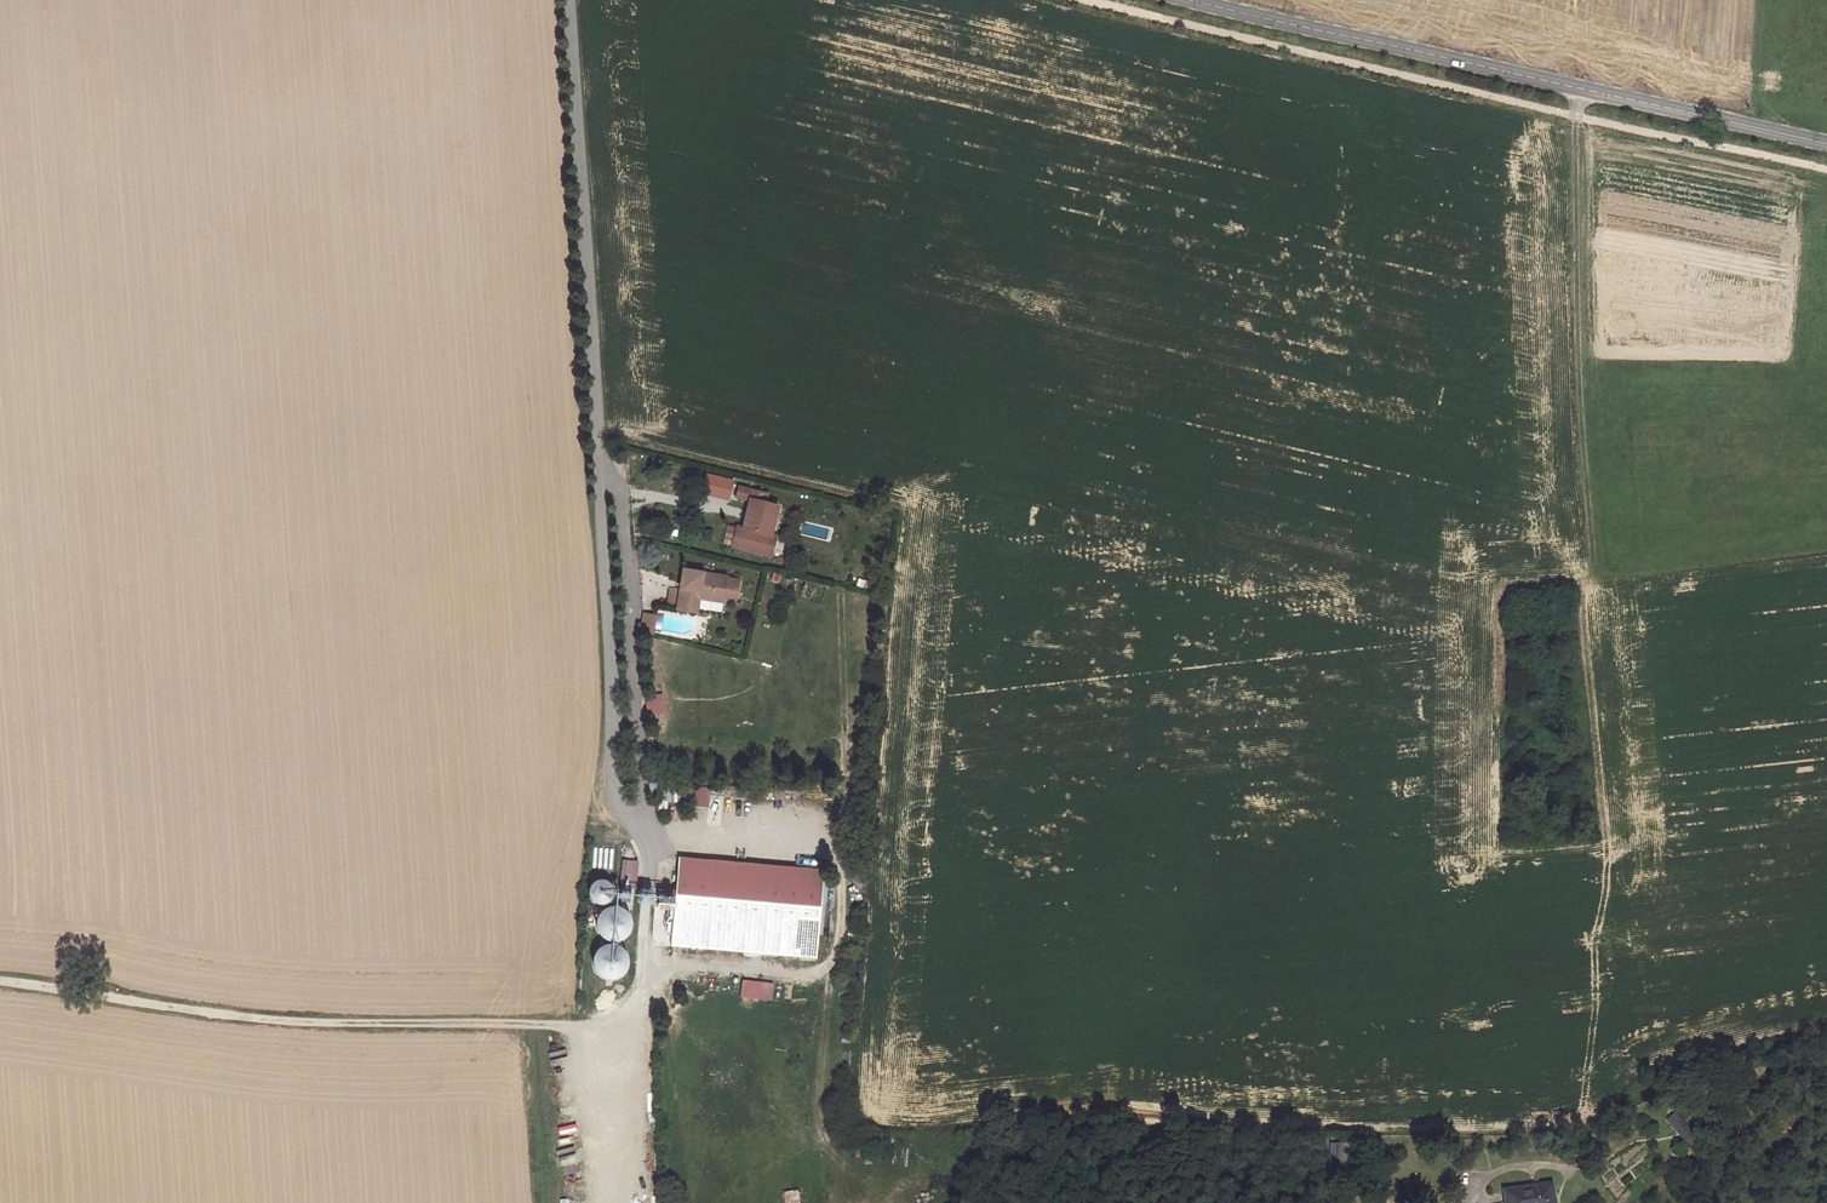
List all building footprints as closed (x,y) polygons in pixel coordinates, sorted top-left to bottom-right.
[(749,500),(741,528),(742,529),(741,534),(734,533),(731,543),(759,550),(763,534),(768,535),(775,506),(763,503),(759,502),(761,493),(738,487),(735,497),(749,500)] [(763,534),(759,550),(731,543),(730,547),(769,557),(774,536),(768,535),(763,534)] [(681,571),(676,611),(696,613),(698,601),(699,594),(723,598),(738,600),(741,580),(681,571)] [(781,575),(772,573),(771,579),(780,581),(781,575)] [(698,601),(722,605),(723,598),(699,594),(698,601)] [(654,616),(643,614),(639,633),(650,635),(654,616)] [(660,696),(645,696),(645,715),(661,714),(660,696)] [(711,807),(712,788),(696,787),(695,807),(711,807)] [(827,872),(682,858),(674,941),(819,955),(827,872)] [(638,861),(624,859),(621,886),(636,888),(638,861)] [(613,881),(596,890),(609,913),(625,905),(613,881)] [(612,985),(638,975),(624,937),(639,931),(630,907),(602,917),(614,949),(600,954),(612,985)] [(743,983),(741,997),(758,998),(759,984),(743,983)] [(1676,1113),(1668,1119),(1689,1146),(1697,1140),(1676,1113)] [(1351,1143),(1338,1142),(1337,1169),(1350,1170),(1351,1143)] [(1504,1188),(1505,1202),(1556,1202),(1553,1182),(1504,1188)] [(783,1191),(784,1202),(798,1202),(796,1189),(783,1191)]
